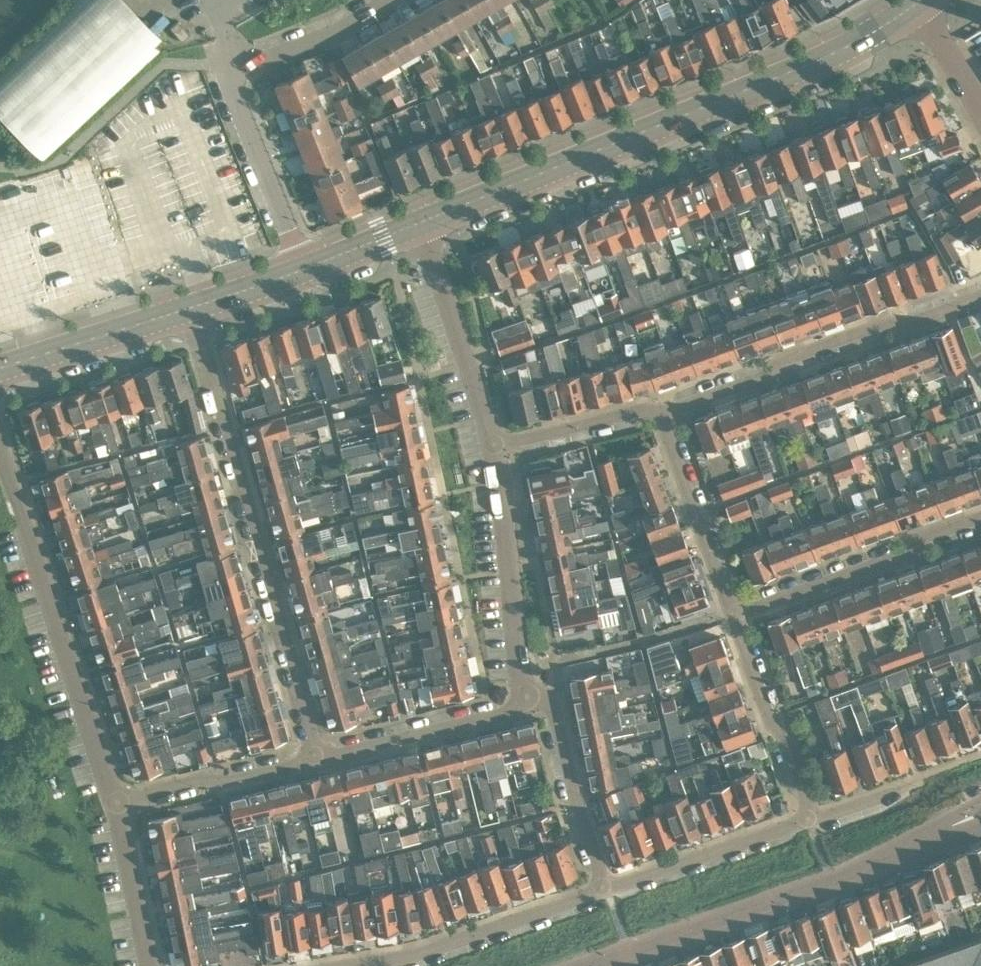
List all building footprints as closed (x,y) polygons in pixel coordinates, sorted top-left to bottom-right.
[(0,59),(0,108),(44,155),(169,39),(133,0),(63,0),(0,59)] [(421,8),(437,35),(456,24),(442,0),(434,0),(421,8)] [(456,24),(461,33),(470,48),(481,67),(489,63),(464,20),(476,13),(468,0),(442,0),(456,24)] [(476,13),(487,6),(500,29),(507,25),(493,0),(468,0),(476,13)] [(507,25),(515,21),(504,0),(493,0),(507,25)] [(548,25),(555,21),(545,5),(543,0),(533,0),(548,25)] [(631,3),(637,17),(649,46),(648,47),(661,79),(673,74),(674,76),(683,72),(682,70),(683,70),(670,38),(667,28),(657,32),(653,31),(641,0),(635,0),(631,3)] [(703,18),(690,23),(706,61),(712,58),(713,60),(722,56),(721,54),(728,51),(708,0),(695,0),(703,18)] [(728,51),(740,46),(741,48),(751,44),(750,42),(737,10),(724,15),(719,0),(708,0),(728,51)] [(738,9),(737,10),(750,42),(773,33),(760,0),(749,5),(746,0),(732,0),(738,9)] [(760,0),(773,33),(777,32),(778,35),(787,31),(786,28),(797,23),(795,18),(806,14),(795,0),(791,0),(788,1),(788,0),(760,0)] [(814,15),(827,4),(824,0),(802,0),(814,15)] [(421,8),(401,19),(417,47),(422,55),(431,69),(439,65),(432,51),(426,41),(437,35),(421,8)] [(673,10),(661,15),(667,28),(670,38),(683,70),(706,61),(690,23),(682,26),(679,24),(673,10)] [(178,16),(170,23),(182,36),(190,29),(178,16)] [(401,19),(382,30),(398,57),(417,47),(401,19)] [(626,25),(616,29),(622,43),(632,39),(626,25)] [(382,30),(363,41),(379,68),(398,57),(382,30)] [(461,33),(454,37),(462,52),(470,48),(461,33)] [(576,33),(568,37),(582,73),(584,76),(595,106),(617,97),(605,67),(592,72),(576,33)] [(603,35),(593,39),(604,66),(605,67),(617,97),(639,88),(626,57),(626,56),(622,47),(610,53),(603,35)] [(363,41),(345,51),(347,57),(360,79),(379,68),(363,41)] [(548,45),(546,46),(560,82),(561,85),(573,115),(595,106),(584,76),(582,73),(570,78),(555,42),(548,45)] [(648,47),(626,56),(626,57),(639,88),(652,83),(653,84),(661,81),(660,79),(661,79),(648,47)] [(533,51),(524,55),(539,94),(538,94),(550,124),(573,115),(561,85),(549,89),(533,51)] [(277,83),(276,83),(279,93),(281,92),(285,102),(316,90),(316,89),(338,80),(348,76),(339,53),(328,57),(333,70),(312,79),(307,67),(276,79),(277,83)] [(422,55),(416,59),(423,74),(431,88),(439,84),(431,69),(422,55)] [(479,73),(507,142),(528,133),(516,103),(506,107),(490,68),(479,73)] [(392,72),(384,77),(392,91),(398,101),(404,98),(399,88),(401,87),(392,72)] [(516,72),(506,76),(517,103),(516,103),(528,133),(550,124),(538,94),(527,98),(516,72)] [(482,107),(470,112),(473,120),(473,121),(485,151),(507,142),(479,73),(470,76),(482,107)] [(384,77),(377,81),(385,95),(392,91),(384,77)] [(450,84),(435,90),(440,101),(440,100),(455,95),(450,84)] [(931,84),(906,93),(920,131),(919,131),(920,132),(923,142),(937,137),(949,133),(948,131),(945,121),(947,120),(941,104),(939,105),(931,84)] [(353,89),(333,96),(338,107),(352,101),(357,99),(353,89)] [(316,90),(285,102),(290,113),(287,114),(291,122),(293,121),(294,125),(325,112),(316,90)] [(435,90),(426,94),(434,114),(438,125),(434,133),(429,136),(430,139),(431,139),(443,168),(447,167),(450,169),(457,166),(458,162),(463,160),(451,129),(443,110),(440,101),(435,90)] [(906,93),(882,102),(900,150),(923,142),(920,132),(919,131),(920,131),(906,93)] [(352,101),(338,107),(341,117),(355,111),(352,101)] [(860,110),(857,111),(871,146),(870,146),(871,149),(886,144),(890,155),(895,170),(905,167),(899,150),(900,150),(882,102),(873,105),(871,102),(869,101),(860,104),(859,107),(860,110)] [(837,118),(836,119),(849,154),(859,150),(864,165),(870,179),(871,182),(880,179),(869,146),(870,146),(871,146),(857,111),(850,114),(849,111),(847,111),(838,114),(837,116),(837,118)] [(295,127),(293,128),(297,137),(299,136),(303,147),(334,134),(333,132),(343,128),(339,119),(330,123),(325,112),(294,125),(295,127)] [(422,138),(408,144),(421,177),(443,168),(431,139),(430,139),(429,136),(420,113),(410,117),(417,132),(420,131),(422,138)] [(814,127),(812,128),(824,162),(836,158),(837,161),(838,161),(846,182),(856,178),(847,154),(849,154),(836,119),(823,124),(822,121),(813,124),(814,127)] [(473,121),(451,129),(463,160),(485,151),(473,121)] [(949,133),(937,137),(942,151),(962,143),(957,127),(948,131),(949,133)] [(791,135),(789,136),(802,170),(801,171),(804,178),(812,175),(816,177),(830,217),(841,213),(841,212),(823,163),(824,162),(812,128),(802,131),(802,129),(800,128),(791,132),(790,134),(791,135)] [(387,131),(378,135),(399,186),(421,177),(408,144),(395,150),(387,131)] [(366,135),(351,141),(355,151),(361,148),(361,149),(365,148),(375,143),(375,142),(371,133),(366,135)] [(334,134),(303,147),(307,156),(305,157),(310,167),(311,167),(312,169),(343,156),(334,134)] [(768,144),(767,145),(779,177),(791,172),(800,196),(809,193),(804,178),(801,171),(802,170),(789,136),(780,140),(779,138),(777,137),(768,140),(767,142),(768,144)] [(375,143),(365,148),(374,169),(384,165),(375,143)] [(767,145),(744,153),(756,187),(758,192),(767,189),(771,190),(781,219),(792,215),(779,177),(767,145)] [(744,153),(721,161),(737,206),(749,202),(757,224),(768,220),(758,192),(756,187),(744,153)] [(313,172),(312,173),(315,182),(317,181),(321,191),(352,179),(352,178),(343,156),(312,169),(313,172)] [(910,192),(914,200),(944,183),(951,196),(980,179),(980,175),(970,157),(936,177),(924,184),(914,190),(910,192)] [(701,169),(698,170),(711,204),(714,211),(726,207),(736,236),(747,232),(737,206),(721,161),(711,165),(711,162),(700,166),(701,169)] [(352,179),(321,191),(325,202),(323,202),(327,212),(329,211),(330,214),(362,202),(357,189),(388,175),(384,165),(374,169),(352,178),(352,179)] [(932,167),(919,172),(924,184),(936,177),(932,167)] [(698,170),(676,178),(688,212),(692,221),(704,217),(709,232),(720,228),(714,211),(711,204),(698,170)] [(676,178),(653,187),(666,220),(668,226),(670,233),(682,229),(687,242),(692,257),(703,253),(699,243),(697,238),(692,221),(688,212),(676,178)] [(936,206),(941,215),(959,204),(965,215),(980,206),(980,179),(951,196),(952,197),(936,206)] [(653,187),(631,195),(650,246),(654,256),(661,253),(657,243),(661,242),(657,230),(668,226),(666,220),(653,187)] [(902,187),(887,193),(893,208),(908,202),(903,188),(902,187)] [(879,195),(864,200),(865,203),(869,217),(885,210),(892,207),(886,192),(879,195)] [(631,195),(609,203),(621,236),(622,236),(633,232),(643,260),(654,256),(650,246),(631,195)] [(922,202),(917,205),(922,213),(927,210),(922,202)] [(592,209),(588,211),(599,241),(605,257),(605,258),(616,254),(624,274),(634,270),(621,236),(609,203),(600,206),(599,204),(591,207),(592,209)] [(865,203),(841,212),(841,213),(845,226),(846,226),(869,217),(865,203)] [(934,234),(948,258),(960,251),(951,236),(969,226),(979,243),(980,242),(980,206),(965,215),(934,234)] [(588,211),(566,219),(578,249),(584,265),(605,257),(599,241),(588,211)] [(931,212),(923,216),(927,224),(935,219),(931,212)] [(566,219),(544,227),(555,257),(556,257),(562,273),(565,284),(566,285),(579,280),(569,252),(578,249),(566,219)] [(868,223),(860,227),(865,241),(874,238),(868,223)] [(544,227),(521,235),(534,270),(538,281),(539,282),(562,273),(556,257),(555,257),(544,227)] [(917,227),(906,231),(915,253),(926,284),(947,276),(936,246),(925,250),(924,248),(917,227)] [(798,233),(788,237),(792,246),(801,243),(798,233)] [(846,233),(838,236),(843,249),(851,246),(846,233)] [(897,233),(887,237),(891,250),(903,246),(897,233)] [(521,235),(498,244),(511,277),(512,277),(512,278),(517,290),(539,282),(538,281),(521,235)] [(838,236),(828,240),(833,253),(843,249),(838,236)] [(474,257),(472,261),(474,265),(478,267),(480,266),(487,285),(501,280),(509,300),(519,296),(517,290),(512,278),(512,277),(511,277),(498,244),(475,253),(476,256),(474,257)] [(813,245),(801,250),(804,259),(816,254),(813,245)] [(915,253),(896,260),(906,291),(926,284),(915,253)] [(883,258),(873,263),(875,268),(886,298),(906,291),(896,260),(886,264),(883,258)] [(871,259),(850,267),(853,276),(854,276),(865,306),(886,299),(871,259)] [(715,260),(705,264),(710,276),(720,272),(715,260)] [(765,263),(756,266),(761,279),(769,275),(765,263)] [(756,266),(746,270),(751,282),(761,279),(756,266)] [(630,289),(618,293),(623,307),(646,299),(645,298),(634,270),(624,274),(630,289)] [(662,278),(666,291),(688,284),(688,283),(683,271),(662,278)] [(828,273),(808,281),(823,322),(841,315),(839,311),(844,308),(843,304),(840,305),(832,283),(828,273)] [(735,274),(725,277),(736,307),(734,310),(726,313),(729,321),(740,353),(757,346),(755,340),(761,338),(760,335),(757,335),(749,314),(746,305),(735,274)] [(853,276),(832,283),(840,305),(843,304),(844,308),(839,311),(841,315),(865,306),(854,276),(853,276)] [(661,277),(644,283),(649,297),(666,291),(662,278),(661,277)] [(714,281),(705,285),(709,297),(719,294),(714,281)] [(808,281),(787,288),(787,289),(798,320),(801,319),(803,323),(797,325),(799,331),(823,322),(808,281)] [(606,297),(597,300),(598,303),(602,314),(623,307),(618,293),(616,287),(604,291),(606,297)] [(787,289),(767,297),(770,306),(781,337),(799,331),(797,325),(803,323),(801,319),(798,320),(787,289)] [(381,291),(358,299),(370,339),(384,335),(394,332),(381,291)] [(681,294),(673,296),(677,309),(686,306),(681,294)] [(673,296),(663,300),(667,313),(677,309),(673,296)] [(766,297),(746,305),(749,314),(757,335),(760,335),(761,338),(755,340),(757,346),(781,337),(770,306),(767,297),(766,297)] [(358,299),(337,305),(347,339),(346,339),(350,351),(362,348),(366,361),(375,359),(370,339),(358,299)] [(598,303),(583,308),(586,319),(587,319),(602,314),(598,303)] [(642,308),(633,311),(637,325),(647,321),(657,317),(652,304),(642,308)] [(693,323),(684,327),(687,336),(699,368),(716,361),(714,356),(720,353),(719,349),(715,350),(708,329),(706,329),(698,304),(688,308),(693,323)] [(337,305),(316,312),(326,346),(327,346),(336,343),(350,387),(360,384),(350,351),(346,339),(347,339),(337,305)] [(562,314),(554,316),(558,328),(578,322),(574,309),(562,314)] [(625,319),(621,320),(625,332),(638,327),(637,325),(633,311),(623,315),(625,319)] [(316,312),(293,319),(304,356),(305,357),(315,354),(327,393),(339,389),(328,351),(327,346),(326,346),(316,312)] [(972,317),(960,322),(971,351),(980,345),(972,317)] [(293,319),(270,327),(282,363),(284,371),(288,383),(297,380),(290,361),(304,356),(293,319)] [(602,321),(593,324),(596,337),(606,334),(602,321)] [(729,321),(708,329),(715,350),(719,349),(720,353),(714,356),(716,361),(740,353),(729,321)] [(952,321),(930,330),(941,358),(944,368),(949,380),(960,376),(959,372),(962,365),(964,365),(967,363),(963,350),(952,321)] [(584,327),(577,330),(581,346),(584,345),(589,366),(579,368),(587,400),(610,395),(603,362),(601,362),(596,338),(596,337),(593,324),(584,327)] [(530,325),(496,336),(497,338),(500,348),(534,336),(530,325)] [(270,327),(246,333),(257,368),(260,375),(267,397),(270,409),(282,405),(270,367),(282,363),(270,327)] [(930,330),(909,337),(919,366),(923,376),(944,368),(941,358),(930,330)] [(246,333),(224,341),(238,391),(250,387),(247,379),(260,375),(257,368),(246,333)] [(663,336),(644,343),(646,351),(645,351),(655,384),(673,377),(671,371),(677,369),(676,365),(673,366),(665,344),(666,344),(663,336)] [(666,344),(665,344),(673,366),(676,365),(677,369),(671,371),(673,377),(699,368),(687,336),(666,344)] [(556,337),(544,340),(554,375),(555,375),(556,375),(564,406),(587,400),(579,368),(564,372),(563,367),(565,367),(556,337)] [(909,337),(887,345),(898,374),(919,366),(909,337)] [(887,345),(866,353),(877,381),(898,374),(887,345)] [(524,347),(501,355),(501,356),(504,364),(517,360),(521,375),(518,375),(520,383),(509,386),(516,417),(540,412),(527,357),(524,347)] [(645,351),(625,356),(634,389),(653,385),(655,384),(645,351)] [(866,353),(845,361),(855,389),(859,399),(871,395),(876,410),(886,407),(877,381),(866,353)] [(401,354),(377,360),(382,380),(407,374),(401,354)] [(537,354),(527,357),(540,412),(564,406),(556,375),(555,375),(554,375),(543,377),(537,354)] [(182,355),(158,362),(168,393),(168,395),(182,391),(188,414),(198,411),(193,393),(182,355)] [(625,356),(603,362),(610,395),(634,389),(625,356)] [(845,361),(824,369),(834,397),(855,389),(845,361)] [(144,367),(135,370),(144,400),(145,400),(150,418),(161,414),(156,397),(168,393),(158,362),(153,364),(153,362),(143,365),(144,367)] [(121,374),(112,377),(122,407),(126,418),(138,414),(134,403),(144,400),(135,370),(131,371),(130,369),(121,372),(121,374)] [(824,369),(802,376),(813,405),(816,414),(837,406),(834,397),(824,369)] [(98,381),(89,384),(109,447),(120,444),(109,413),(122,409),(122,407),(112,377),(107,378),(107,376),(98,379),(98,381)] [(802,376),(781,384),(796,425),(801,440),(810,436),(801,409),(813,405),(802,376)] [(381,397),(370,400),(372,407),(372,409),(414,401),(410,381),(382,387),(385,398),(381,399),(381,397)] [(69,390),(66,391),(76,421),(90,417),(93,427),(91,428),(95,441),(97,441),(99,450),(109,447),(89,384),(78,387),(78,385),(69,389),(69,390)] [(781,384),(760,392),(770,420),(781,416),(785,429),(796,425),(781,384)] [(976,388),(954,396),(958,407),(970,402),(980,399),(976,388)] [(66,391),(43,398),(52,429),(65,425),(70,435),(69,435),(73,448),(83,445),(76,421),(66,391)] [(760,392),(738,400),(749,428),(752,438),(762,464),(771,460),(761,435),(758,425),(770,420),(760,392)] [(29,403),(19,406),(29,436),(31,444),(43,440),(50,463),(61,460),(51,429),(52,429),(43,398),(39,400),(38,397),(28,401),(29,403)] [(267,397),(242,404),(245,415),(270,409),(267,397)] [(941,398),(932,401),(937,415),(946,411),(941,398)] [(738,400),(717,408),(731,446),(752,438),(749,428),(738,400)] [(345,415),(335,417),(336,424),(374,416),(377,428),(390,425),(418,419),(414,401),(372,409),(372,407),(345,413),(345,415)] [(932,401),(923,405),(928,418),(937,415),(932,401)] [(343,405),(332,408),(335,417),(345,415),(345,413),(343,405)] [(955,414),(960,427),(973,423),(980,420),(980,417),(977,406),(968,410),(955,414)] [(273,414),(246,422),(251,441),(293,429),(318,421),(318,422),(329,419),(326,408),(288,419),(286,410),(273,414)] [(717,408),(695,416),(705,444),(718,439),(722,449),(731,446),(717,408)] [(905,408),(890,414),(896,430),(911,424),(905,408)] [(198,411),(188,414),(192,428),(202,426),(202,424),(198,411)] [(887,415),(878,418),(883,429),(891,426),(887,415)] [(329,419),(318,422),(322,436),(332,433),(329,419)] [(378,434),(340,442),(343,455),(346,454),(422,437),(418,419),(390,425),(377,428),(378,434)] [(935,422),(926,425),(930,438),(939,435),(935,422)] [(138,425),(128,428),(132,441),(143,438),(138,425)] [(293,429),(251,441),(256,459),(298,447),(293,429)] [(856,430),(846,433),(851,447),(861,443),(856,430)] [(914,430),(905,434),(908,445),(918,441),(914,430)] [(147,457),(128,463),(131,472),(209,450),(204,432),(175,439),(162,443),(164,452),(164,454),(148,459),(147,457)] [(850,446),(846,434),(837,437),(841,449),(850,446)] [(903,434),(892,438),(893,440),(896,447),(897,451),(908,448),(903,434)] [(333,436),(322,439),(325,452),(336,449),(333,436)] [(422,437),(346,454),(348,461),(392,451),(392,449),(395,448),(398,461),(425,455),(422,437)] [(896,447),(893,440),(883,444),(885,451),(896,447)] [(942,444),(951,470),(952,469),(960,491),(963,490),(964,494),(959,496),(961,500),(980,492),(980,485),(969,452),(957,456),(951,440),(942,444)] [(651,442),(627,450),(638,478),(653,473),(661,469),(651,442)] [(90,443),(83,445),(85,453),(92,451),(90,443)] [(813,444),(804,448),(809,461),(818,458),(813,444)] [(969,452),(980,485),(980,447),(980,446),(969,451),(970,452),(969,452)] [(298,447),(256,459),(261,477),(307,465),(306,464),(316,461),(313,453),(300,457),(298,447)] [(803,448),(794,451),(799,464),(809,461),(804,448),(803,448)] [(861,448),(850,452),(855,466),(866,462),(861,448)] [(209,450),(131,472),(133,481),(172,469),(174,479),(214,469),(209,450)] [(41,476),(39,477),(42,487),(45,486),(46,491),(123,468),(118,452),(110,454),(112,460),(81,470),(79,462),(68,465),(41,473),(41,476)] [(842,456),(830,460),(835,473),(847,469),(855,466),(850,452),(842,456)] [(338,454),(321,458),(325,473),(341,469),(338,454)] [(385,473),(386,474),(387,481),(429,472),(425,455),(398,461),(400,472),(396,473),(396,471),(385,473)] [(611,455),(598,459),(606,490),(619,486),(611,455)] [(531,470),(527,471),(532,493),(587,481),(598,479),(595,464),(583,466),(584,470),(573,473),(568,469),(566,463),(551,466),(550,464),(548,462),(532,466),(530,468),(531,470)] [(899,489),(889,492),(900,522),(919,515),(917,511),(922,509),(920,506),(919,507),(910,484),(902,462),(891,466),(899,489)] [(762,464),(740,471),(745,484),(766,476),(762,464)] [(307,465),(261,477),(266,495),(294,487),(293,486),(307,482),(305,473),(309,472),(307,465)] [(816,465),(809,468),(814,481),(821,479),(816,465)] [(49,498),(45,499),(49,509),(52,508),(52,510),(79,501),(79,499),(90,496),(87,488),(113,480),(125,476),(123,468),(46,491),(49,498)] [(809,468),(800,471),(805,484),(814,481),(809,468)] [(158,493),(139,499),(141,508),(219,487),(214,469),(174,479),(176,487),(157,493),(158,493)] [(653,473),(638,478),(648,506),(672,497),(661,469),(653,473)] [(951,470),(930,477),(942,507),(961,500),(959,496),(964,494),(963,490),(960,491),(952,469),(951,470)] [(740,471),(718,479),(723,493),(745,484),(740,471)] [(373,484),(352,489),(356,508),(376,503),(374,494),(404,488),(406,498),(407,502),(434,498),(433,492),(429,472),(387,481),(373,484)] [(788,476),(767,483),(772,496),(793,488),(788,476)] [(821,479),(814,481),(816,488),(819,496),(830,492),(831,491),(826,477),(823,478),(821,479)] [(910,484),(919,507),(920,506),(922,509),(917,511),(919,515),(942,507),(930,477),(910,484)] [(587,481),(532,493),(536,511),(564,505),(571,504),(568,493),(600,486),(598,479),(587,481)] [(874,481),(863,484),(868,500),(876,521),(879,520),(881,524),(875,526),(877,530),(900,522),(889,492),(879,496),(874,481)] [(294,487),(266,495),(272,513),(335,496),(333,487),(333,484),(309,491),(310,493),(296,497),(294,487)] [(345,484),(333,487),(335,496),(347,493),(345,484)] [(219,487),(141,508),(143,516),(162,511),(162,512),(167,511),(167,512),(194,504),(197,512),(224,504),(219,487)] [(830,492),(819,496),(826,515),(835,536),(837,535),(838,540),(834,541),(835,545),(858,537),(847,507),(837,511),(830,492)] [(347,493),(335,496),(337,504),(349,501),(347,493)] [(747,494),(726,501),(731,515),(752,507),(747,494)] [(335,496),(272,513),(277,531),(278,536),(305,528),(303,523),(301,515),(337,504),(335,496)] [(648,506),(641,509),(651,534),(681,523),(672,497),(648,506)] [(407,502),(392,506),(396,524),(438,515),(435,499),(434,498),(407,502)] [(868,500),(847,507),(858,537),(877,530),(875,526),(881,524),(879,520),(876,521),(868,500)] [(79,501),(52,510),(58,528),(99,515),(96,506),(86,509),(87,511),(83,512),(79,501)] [(110,502),(96,506),(99,515),(106,512),(112,510),(118,509),(115,501),(110,502)] [(564,505),(536,511),(540,530),(599,517),(597,508),(581,511),(579,502),(571,504),(564,505)] [(139,521),(134,503),(124,506),(130,524),(139,521)] [(199,520),(173,528),(175,536),(176,537),(229,523),(224,504),(197,512),(199,520)] [(625,505),(611,509),(613,516),(627,513),(625,505)] [(788,508),(778,511),(779,515),(779,516),(792,551),(795,550),(797,554),(792,556),(794,560),(817,552),(805,522),(794,526),(789,511),(788,508)] [(366,512),(358,513),(360,523),(368,521),(366,512)] [(627,513),(613,516),(616,527),(630,522),(627,513)] [(99,515),(58,528),(64,546),(91,537),(87,526),(91,525),(101,521),(99,515)] [(396,524),(362,532),(364,542),(399,535),(401,543),(415,541),(442,534),(438,515),(396,524)] [(599,517),(540,530),(544,548),(572,542),(570,534),(610,524),(607,515),(599,517)] [(826,515),(805,522),(817,552),(835,545),(834,541),(838,540),(837,535),(835,536),(826,515)] [(353,516),(342,518),(346,537),(357,534),(353,516)] [(773,534),(764,537),(775,567),(794,560),(792,556),(797,554),(795,550),(792,551),(779,516),(768,520),(773,534)] [(168,539),(152,544),(154,551),(155,551),(169,547),(171,550),(205,540),(207,548),(208,553),(236,546),(234,540),(229,523),(176,537),(175,536),(168,539)] [(681,523),(651,534),(660,558),(690,547),(681,523)] [(305,528),(278,536),(283,555),(325,543),(338,539),(335,531),(322,535),(319,524),(305,528)] [(165,531),(149,535),(152,544),(168,539),(165,531)] [(632,531),(618,534),(621,544),(635,540),(632,531)] [(133,534),(110,542),(112,549),(115,549),(136,542),(133,534)] [(338,539),(325,543),(327,550),(359,542),(357,534),(346,537),(338,539)] [(402,551),(375,557),(377,568),(446,553),(442,534),(415,541),(401,543),(402,551)] [(91,537),(64,546),(69,563),(112,549),(110,542),(97,546),(98,547),(94,548),(91,537)] [(764,537),(742,545),(752,575),(775,567),(764,537)] [(112,549),(69,563),(75,583),(102,573),(114,569),(110,557),(121,553),(123,558),(139,553),(141,561),(151,558),(148,549),(145,540),(136,542),(115,549),(112,549)] [(961,548),(972,577),(980,574),(980,541),(961,548)] [(572,542),(544,548),(548,566),(590,557),(617,551),(615,544),(589,549),(588,546),(573,549),(572,542)] [(325,543),(283,555),(288,574),(315,566),(312,554),(316,552),(317,554),(327,551),(327,550),(325,543)] [(170,564),(159,567),(163,578),(165,585),(165,586),(179,582),(193,578),(241,565),(236,546),(208,553),(196,557),(199,567),(173,575),(170,564)] [(657,575),(632,584),(635,595),(646,591),(652,588),(669,582),(669,583),(670,583),(699,572),(690,547),(660,558),(651,562),(657,575)] [(961,548),(940,556),(951,585),(972,577),(961,548)] [(377,568),(371,569),(374,579),(421,568),(423,577),(424,583),(451,577),(450,573),(446,553),(377,568)] [(638,554),(624,558),(627,568),(641,564),(638,554)] [(940,556),(919,563),(929,593),(940,589),(951,620),(961,616),(950,585),(951,585),(940,556)] [(590,557),(548,566),(552,584),(594,575),(590,557)] [(621,569),(619,561),(607,564),(609,573),(621,569)] [(315,566),(288,574),(294,592),(335,580),(336,580),(335,579),(354,574),(351,566),(331,571),(329,563),(315,566)] [(919,563),(897,571),(908,600),(907,601),(912,611),(921,608),(917,597),(929,593),(919,563)] [(241,565),(193,578),(195,587),(204,584),(207,594),(246,584),(241,565)] [(897,571),(876,579),(886,608),(907,601),(908,600),(897,571)] [(102,573),(75,583),(77,587),(83,606),(124,592),(128,591),(148,584),(158,581),(155,572),(121,583),(118,574),(103,578),(102,573)] [(366,572),(360,574),(364,592),(371,590),(366,572)] [(669,582),(652,588),(656,599),(668,595),(674,611),(676,612),(691,607),(692,605),(692,603),(708,597),(699,572),(670,583),(669,583),(669,582)] [(594,575),(552,584),(556,602),(597,593),(594,575)] [(388,590),(377,592),(382,611),(455,595),(451,577),(424,583),(426,594),(391,601),(388,590)] [(386,577),(378,579),(380,586),(387,584),(386,577)] [(876,579),(854,587),(865,616),(868,625),(876,622),(889,617),(886,608),(876,579)] [(335,580),(294,592),(298,609),(300,615),(300,616),(327,609),(327,607),(326,603),(340,598),(336,580),(335,580)] [(208,601),(173,611),(176,621),(177,621),(177,622),(251,602),(246,584),(207,594),(208,601)] [(597,593),(556,602),(556,603),(561,625),(565,625),(565,627),(567,628),(583,625),(585,623),(584,620),(600,617),(598,607),(618,603),(623,623),(635,621),(635,620),(626,587),(597,593)] [(854,587),(833,594),(844,624),(865,616),(854,587)] [(178,590),(167,594),(170,603),(181,600),(178,590)] [(124,592),(83,606),(89,624),(116,615),(115,615),(118,614),(117,610),(116,607),(115,604),(130,599),(128,591),(124,592)] [(646,591),(635,595),(641,618),(653,615),(646,591)] [(833,594),(812,602),(822,631),(829,652),(839,648),(832,628),(844,624),(833,594)] [(455,595),(382,611),(384,618),(417,612),(419,623),(431,620),(459,614),(455,595)] [(154,602),(153,603),(156,613),(158,621),(169,618),(168,616),(163,599),(154,602)] [(251,602),(177,622),(180,632),(226,618),(229,627),(230,632),(258,625),(256,619),(251,602)] [(812,602),(790,610),(801,639),(822,631),(812,602)] [(327,609),(300,616),(305,635),(347,623),(347,621),(345,613),(330,618),(327,609)] [(116,615),(89,624),(94,642),(158,621),(156,613),(133,621),(129,610),(118,614),(115,615),(116,615)] [(790,610),(768,618),(778,647),(791,643),(803,678),(804,678),(805,681),(814,678),(813,675),(814,675),(801,639),(790,610)] [(347,623),(305,635),(310,652),(349,642),(346,632),(380,623),(377,612),(368,615),(347,621),(347,623)] [(396,646),(403,645),(463,632),(459,614),(431,620),(433,631),(404,637),(405,638),(395,639),(396,646)] [(975,618),(964,622),(968,633),(980,629),(975,618)] [(936,620),(917,626),(920,635),(925,649),(944,642),(936,620)] [(963,620),(953,624),(958,637),(968,633),(964,622),(963,620)] [(158,621),(94,642),(100,660),(127,650),(127,651),(139,646),(137,637),(160,630),(158,621)] [(220,647),(187,656),(189,664),(263,644),(258,625),(230,632),(217,636),(220,647)] [(349,642),(310,652),(315,670),(357,659),(386,650),(386,649),(387,649),(382,631),(375,633),(378,643),(351,650),(349,642)] [(679,662),(674,646),(650,655),(657,682),(658,682),(699,667),(729,656),(720,631),(691,642),(693,648),(690,658),(679,662)] [(467,651),(463,632),(403,645),(405,652),(425,648),(427,659),(467,651)] [(669,634),(647,641),(650,653),(650,655),(674,646),(669,634)] [(910,639),(899,643),(904,656),(915,653),(925,649),(920,635),(910,639)] [(970,639),(974,650),(980,647),(980,635),(970,639)] [(970,639),(949,647),(953,658),(974,650),(970,639)] [(887,648),(878,651),(883,664),(892,661),(904,656),(899,643),(887,648)] [(263,644),(189,664),(191,671),(226,661),(230,673),(241,670),(268,662),(263,644)] [(403,645),(391,648),(393,656),(405,653),(405,652),(403,645)] [(949,647),(927,654),(931,666),(953,658),(949,647)] [(127,650),(100,660),(102,665),(108,684),(165,665),(182,660),(181,656),(179,650),(143,662),(140,653),(129,656),(127,651),(127,650)] [(357,659),(315,670),(320,688),(360,677),(357,666),(382,659),(388,657),(386,650),(357,659)] [(425,660),(427,670),(429,678),(470,669),(467,651),(427,659),(425,660)] [(878,651),(868,655),(873,668),(883,664),(878,651)] [(644,654),(632,657),(638,679),(650,676),(644,654)] [(729,656),(699,667),(708,692),(738,681),(729,656)] [(240,679),(230,683),(232,690),(232,691),(273,680),(268,662),(241,670),(244,680),(241,681),(240,679)] [(906,662),(885,670),(889,681),(890,684),(901,680),(916,722),(904,726),(915,756),(917,755),(918,756),(920,758),(935,753),(936,750),(936,748),(937,748),(926,718),(906,662)] [(598,666),(570,671),(574,691),(629,681),(627,672),(614,675),(612,663),(598,667),(598,666)] [(844,663),(835,667),(839,680),(849,676),(844,663)] [(165,665),(108,684),(113,701),(142,692),(139,684),(152,680),(151,678),(167,673),(165,665)] [(835,667),(825,670),(830,683),(839,680),(835,667)] [(470,669),(429,678),(433,697),(448,693),(449,695),(475,690),(470,669)] [(427,670),(408,674),(409,682),(410,682),(429,678),(427,670)] [(885,670),(857,680),(862,691),(889,681),(885,670)] [(934,670),(925,673),(939,713),(926,718),(937,748),(939,747),(940,750),(959,743),(958,740),(959,740),(934,670)] [(945,693),(961,739),(962,739),(980,732),(980,727),(967,690),(966,690),(960,672),(950,676),(955,689),(945,693)] [(398,676),(397,676),(400,685),(399,684),(409,682),(408,674),(398,676)] [(360,677),(320,688),(325,707),(396,687),(393,676),(363,685),(360,677)] [(629,681),(574,691),(578,710),(621,702),(621,701),(619,694),(625,693),(624,691),(652,685),(650,676),(638,679),(629,681)] [(814,678),(805,681),(808,690),(817,688),(814,678)] [(222,693),(200,699),(203,709),(237,699),(240,709),(278,699),(273,680),(232,691),(232,690),(231,691),(222,693)] [(856,680),(829,690),(834,704),(850,698),(864,736),(852,740),(865,774),(888,765),(871,718),(870,718),(860,692),(862,691),(857,680),(856,680)] [(677,702),(664,705),(671,733),(684,729),(698,724),(717,716),(747,705),(738,681),(708,692),(714,707),(698,713),(697,712),(681,717),(676,704),(678,703),(677,702)] [(399,684),(400,685),(401,693),(404,693),(413,690),(410,683),(399,684)] [(967,690),(980,727),(980,685),(967,690)] [(142,692),(113,701),(119,719),(177,701),(193,696),(190,686),(144,700),(142,692)] [(396,687),(325,707),(331,726),(358,718),(355,705),(358,704),(359,705),(387,697),(390,710),(394,709),(400,707),(397,694),(396,687)] [(413,690),(404,693),(407,705),(416,703),(413,690)] [(662,696),(661,696),(664,705),(677,702),(675,693),(662,696)] [(177,701),(119,719),(125,737),(166,724),(163,715),(180,710),(195,705),(193,696),(177,701)] [(278,699),(240,709),(243,718),(240,719),(242,726),(242,728),(283,717),(278,699)] [(621,702),(578,710),(581,728),(635,717),(633,708),(633,705),(622,707),(621,702)] [(834,704),(819,709),(824,722),(832,746),(820,750),(833,786),(858,777),(842,734),(845,733),(834,704)] [(645,705),(633,708),(635,717),(647,715),(645,705)] [(717,716),(698,724),(702,734),(711,731),(717,745),(726,742),(756,731),(755,728),(757,726),(753,716),(750,715),(747,705),(717,716)] [(881,714),(871,718),(888,765),(911,758),(893,709),(881,714)] [(216,715),(205,718),(208,731),(220,728),(216,715)] [(242,728),(212,737),(213,740),(215,745),(249,735),(253,750),(263,747),(261,742),(288,735),(283,717),(242,728)] [(635,717),(581,728),(585,746),(613,740),(610,730),(614,728),(614,729),(637,725),(637,723),(635,717)] [(534,720),(516,724),(525,764),(526,764),(534,762),(530,749),(541,747),(534,720)] [(166,724),(125,737),(130,755),(186,738),(186,737),(202,731),(203,731),(201,721),(191,724),(188,728),(169,734),(166,724)] [(516,724),(497,729),(504,756),(506,768),(515,765),(519,781),(529,779),(526,764),(525,764),(516,724)] [(497,729),(479,733),(490,778),(499,775),(496,758),(504,756),(497,729)] [(684,729),(671,733),(677,758),(691,754),(684,729)] [(663,731),(651,733),(655,751),(667,749),(663,731)] [(479,733),(461,738),(468,765),(475,763),(485,806),(496,804),(490,778),(479,733)] [(186,738),(130,755),(136,774),(163,765),(162,764),(177,760),(174,750),(188,745),(186,738)] [(461,738),(442,743),(452,782),(461,780),(458,770),(456,770),(456,768),(468,765),(461,738)] [(613,740),(585,746),(589,764),(631,756),(629,748),(619,750),(619,752),(615,752),(613,740)] [(741,741),(722,748),(732,777),(745,810),(767,802),(767,800),(769,800),(770,797),(768,792),(769,791),(762,771),(760,766),(757,765),(755,765),(754,764),(745,767),(740,754),(745,753),(741,741)] [(205,742),(196,745),(200,757),(208,754),(205,742)] [(424,747),(419,748),(426,775),(431,774),(434,787),(452,782),(442,743),(424,747)] [(417,749),(400,753),(411,798),(412,801),(431,796),(426,775),(419,748),(417,749)] [(721,749),(700,756),(703,764),(723,757),(721,749)] [(400,753),(382,758),(391,794),(401,792),(403,800),(411,798),(400,753)] [(631,756),(589,764),(592,783),(620,778),(632,774),(630,766),(633,763),(642,762),(641,754),(640,754),(631,756)] [(700,756),(678,764),(700,825),(722,818),(711,789),(703,764),(700,756)] [(382,758),(364,762),(374,802),(374,803),(376,809),(394,805),(393,802),(391,794),(382,758)] [(345,767),(340,768),(346,795),(352,794),(355,808),(374,803),(374,802),(364,762),(345,767)] [(674,793),(665,796),(667,803),(678,833),(679,833),(680,835),(682,836),(691,833),(692,831),(691,828),(700,825),(678,764),(677,764),(677,765),(665,769),(669,778),(674,793)] [(340,768),(321,773),(330,809),(328,809),(329,812),(338,810),(336,800),(335,801),(334,798),(346,795),(340,768)] [(321,773),(302,778),(309,805),(311,811),(312,813),(328,809),(330,809),(321,773)] [(712,780),(711,783),(713,789),(711,789),(722,818),(745,810),(732,777),(731,776),(728,774),(712,780)] [(302,778),(284,782),(295,823),(296,826),(304,824),(301,814),(311,811),(309,805),(302,778)] [(640,778),(634,780),(641,798),(647,796),(640,778)] [(461,780),(452,782),(455,794),(464,792),(461,780)] [(634,780),(624,784),(631,803),(629,804),(633,816),(624,819),(634,849),(656,841),(646,812),(644,812),(640,799),(641,798),(634,780)] [(284,782),(266,787),(273,814),(282,811),(290,847),(291,847),(299,845),(298,837),(296,830),(297,830),(296,826),(295,823),(284,782)] [(266,787),(248,791),(258,836),(259,836),(269,834),(265,816),(273,814),(266,787)] [(598,819),(597,819),(611,857),(613,856),(614,858),(616,859),(624,856),(625,854),(624,852),(633,849),(634,849),(624,819),(623,820),(612,788),(611,787),(600,791),(608,813),(606,816),(598,819)] [(230,795),(229,796),(239,835),(248,832),(254,856),(263,854),(259,836),(258,836),(248,791),(230,795)] [(552,793),(541,796),(543,805),(543,806),(556,802),(553,793),(552,793)] [(533,796),(520,799),(523,810),(536,806),(533,796)] [(655,809),(646,812),(656,841),(678,833),(667,803),(665,796),(663,796),(653,800),(655,809)] [(505,800),(496,802),(499,813),(508,811),(505,800)] [(176,810),(149,815),(153,834),(229,819),(226,808),(225,805),(182,814),(181,809),(176,810)] [(548,809),(535,812),(535,813),(538,821),(542,833),(545,844),(556,878),(578,871),(579,871),(567,836),(556,840),(549,819),(551,819),(548,809)] [(460,812),(442,817),(445,830),(463,825),(460,812)] [(535,812),(524,816),(527,825),(538,821),(535,813),(535,812)] [(229,819),(153,834),(156,853),(184,847),(195,844),(193,835),(231,827),(229,819)] [(419,825),(418,825),(421,836),(440,831),(437,821),(419,825)] [(399,823),(380,828),(382,834),(385,845),(403,841),(403,840),(400,830),(399,823)] [(418,825),(400,830),(403,840),(413,838),(421,836),(418,825)] [(489,825),(480,827),(482,832),(481,832),(486,848),(497,844),(492,829),(491,829),(489,825)] [(380,826),(361,831),(363,839),(366,850),(385,845),(382,834),(380,828),(380,826)] [(468,830),(445,836),(449,847),(461,843),(468,866),(457,870),(458,874),(468,904),(490,897),(479,864),(478,864),(469,834),(468,830)] [(542,833),(519,841),(523,851),(533,885),(556,878),(545,844),(542,833)] [(307,835),(298,837),(299,845),(300,848),(310,846),(307,835)] [(511,849),(500,853),(503,861),(511,890),(512,891),(515,890),(516,892),(525,889),(525,887),(533,885),(523,851),(519,841),(518,837),(508,840),(511,849)] [(432,840),(422,842),(445,912),(468,904),(458,874),(445,879),(432,840)] [(969,845),(980,878),(980,840),(969,845)] [(422,842),(413,844),(417,855),(415,856),(424,882),(414,884),(423,919),(445,912),(422,842)] [(184,847),(156,853),(160,871),(226,857),(238,855),(236,846),(218,850),(206,853),(201,849),(200,843),(195,844),(184,847)] [(338,843),(319,847),(322,860),(341,855),(339,846),(338,843)] [(946,852),(964,898),(980,892),(980,878),(969,845),(969,844),(946,852)] [(299,845),(291,847),(292,853),(301,851),(300,848),(299,845)] [(401,882),(392,884),(393,888),(399,924),(421,920),(423,919),(414,884),(414,885),(407,857),(405,846),(394,849),(402,879),(401,882)] [(377,852),(365,856),(365,857),(366,857),(367,865),(389,861),(387,850),(377,852)] [(490,860),(479,864),(490,897),(511,890),(503,861),(500,853),(499,850),(488,854),(490,860)] [(946,852),(924,860),(942,907),(964,898),(946,852)] [(238,855),(226,857),(228,866),(240,863),(238,855)] [(267,862),(265,863),(267,874),(287,869),(284,860),(283,856),(266,860),(267,862)] [(226,857),(160,871),(164,889),(191,884),(203,881),(200,871),(228,866),(226,857)] [(289,858),(284,860),(287,869),(297,866),(294,857),(289,858)] [(358,886),(347,888),(348,891),(348,896),(349,895),(355,931),(377,927),(371,892),(369,882),(367,865),(366,857),(365,857),(355,859),(358,877),(359,883),(358,886)] [(265,863),(248,867),(250,878),(267,874),(265,863)] [(331,864),(322,867),(324,879),(327,899),(328,901),(333,934),(355,931),(349,895),(348,896),(348,891),(336,893),(331,864)] [(314,893),(303,895),(305,904),(306,904),(311,938),(333,934),(328,901),(327,899),(324,879),(322,867),(310,870),(314,893)] [(922,869),(901,876),(915,918),(917,918),(937,910),(922,869)] [(883,882),(880,883),(895,928),(918,920),(917,918),(915,918),(901,876),(883,882)] [(278,878),(258,883),(261,891),(262,891),(268,890),(270,898),(271,898),(272,903),(260,905),(259,906),(265,945),(289,941),(284,911),(284,907),(278,878)] [(391,878),(369,882),(371,892),(377,927),(399,924),(393,888),(392,884),(391,878)] [(191,884),(164,889),(168,908),(211,899),(231,895),(233,894),(247,891),(244,881),(243,881),(196,891),(196,892),(193,893),(191,884)] [(880,883),(859,891),(875,935),(876,939),(877,942),(898,934),(895,928),(880,883)] [(233,894),(231,895),(233,903),(249,900),(247,891),(233,894)] [(859,891),(839,898),(854,942),(856,946),(876,939),(875,935),(859,891)] [(211,899),(168,908),(172,926),(199,920),(210,918),(208,908),(233,903),(231,895),(211,899)] [(813,907),(827,945),(828,945),(833,959),(848,953),(852,965),(859,965),(834,899),(825,903),(825,902),(823,901),(817,904),(816,906),(813,907)] [(305,904),(284,907),(284,911),(289,941),(311,938),(306,904),(305,904)] [(813,907),(792,916),(806,953),(827,945),(813,907)] [(771,924),(785,960),(787,965),(793,965),(809,960),(806,953),(792,916),(771,924)] [(199,920),(172,926),(175,944),(240,931),(238,922),(212,927),(210,918),(199,920)] [(254,919),(238,922),(240,931),(241,931),(256,927),(254,919)] [(749,932),(761,965),(766,965),(765,965),(775,962),(776,965),(783,963),(783,961),(785,960),(771,924),(749,932)] [(240,931),(175,944),(179,963),(207,957),(221,955),(219,945),(244,940),(247,943),(248,949),(260,946),(258,936),(256,927),(241,931),(240,931)] [(722,940),(731,965),(755,965),(753,960),(755,960),(745,932),(722,940)] [(894,963),(895,965),(980,965),(980,932),(894,963)] [(700,948),(707,965),(731,965),(722,940),(700,948)] [(679,955),(683,965),(707,965),(700,948),(679,955)] [(878,950),(869,953),(872,963),(882,959),(878,950)] [(656,963),(657,965),(683,965),(679,955),(656,963)]
